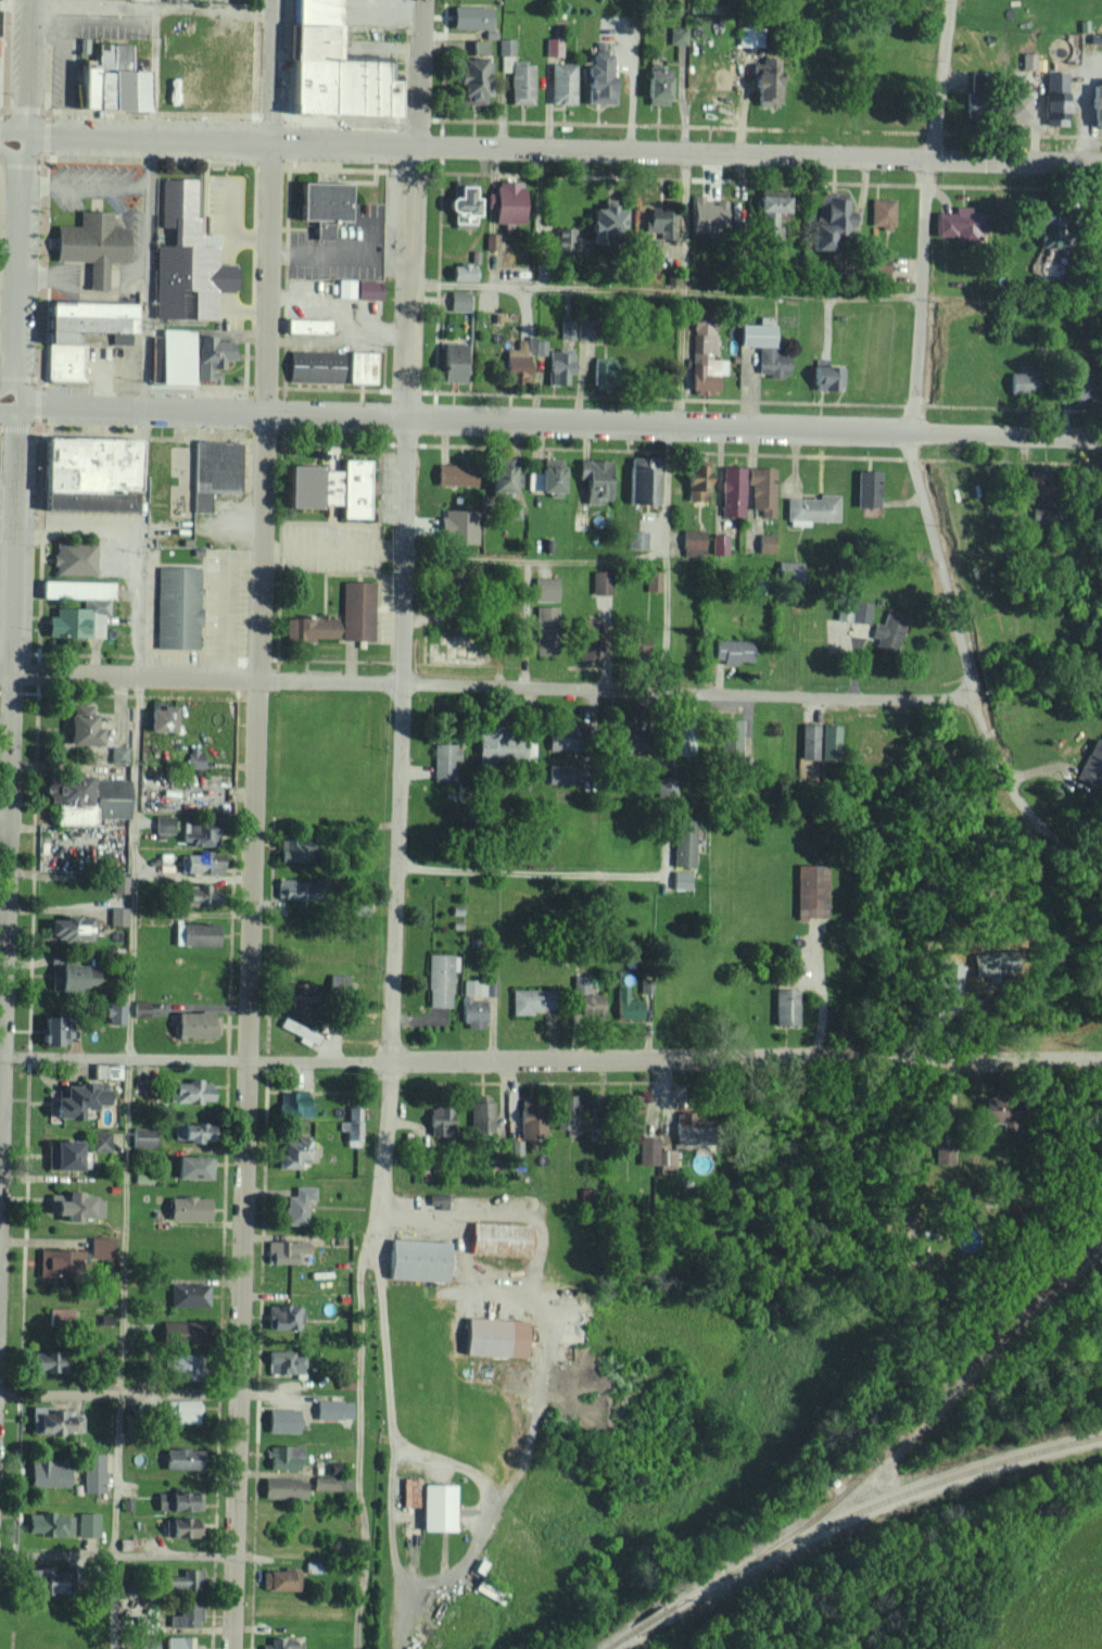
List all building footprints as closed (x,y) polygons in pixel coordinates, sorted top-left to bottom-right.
[(393,114),(394,78),(383,78),(383,60),(336,59),(336,42),(332,41),(333,0),(289,0),(286,111),(393,114)] [(449,27),(487,28),(487,6),(450,5),(449,27)] [(669,44),(686,44),(686,26),(669,26),(669,44)] [(738,44),(761,45),(762,26),(738,26),(738,44)] [(514,38),(499,38),(499,54),(513,54),(514,38)] [(488,40),(471,40),(470,53),(487,53),(488,40)] [(76,106),(139,108),(140,69),(127,68),(127,43),(94,42),(94,65),(77,65),(76,106)] [(583,102),(609,102),(610,74),(606,74),(606,51),(588,51),(588,62),(584,62),(583,102)] [(1034,53),(1022,52),(1022,67),(1034,68),(1034,53)] [(501,71),(511,71),(511,55),(501,55),(501,71)] [(776,57),(761,56),(761,62),(753,62),(751,103),(779,104),(780,83),(775,82),(776,57)] [(456,57),(457,103),(487,103),(486,57),(456,57)] [(574,103),(575,62),(549,62),(549,103),(574,103)] [(510,103),(533,104),(533,65),(510,65),(510,103)] [(665,103),(666,69),(645,68),(644,103),(665,103)] [(1066,71),(1043,71),(1044,124),(1067,123),(1066,71)] [(1097,77),(1098,83),(1089,83),(1089,126),(1101,126),(1101,77),(1097,77)] [(1027,82),(1005,82),(1004,122),(1026,122),(1027,82)] [(152,317),(213,318),(214,290),(234,291),(235,263),(215,263),(215,245),(195,244),(197,178),(159,177),(158,227),(163,227),(162,244),(154,244),(152,317)] [(521,221),(520,180),(492,180),(493,222),(521,221)] [(350,184),(350,221),(300,221),(300,184),(350,184)] [(472,227),(473,197),(468,197),(468,185),(454,184),(454,196),(445,196),(444,210),(452,210),(452,226),(472,227)] [(807,248),(832,248),(832,233),(847,233),(847,192),(816,191),(815,222),(807,222),(807,248)] [(725,231),(726,199),(701,199),(701,195),(692,194),(690,230),(725,231)] [(759,238),(781,238),(781,225),(774,225),(775,210),(784,210),(784,194),(754,194),(754,210),(760,210),(759,238)] [(893,199),(870,198),(870,227),(893,227),(893,199)] [(588,207),(588,234),(620,233),(620,208),(613,208),(613,199),(601,199),(601,206),(588,207)] [(934,212),(934,238),(982,237),(981,206),(953,207),(953,211),(934,212)] [(671,238),(672,208),(645,207),(645,232),(657,232),(657,238),(671,238)] [(87,262),(86,290),(105,291),(106,263),(124,264),(126,228),(110,227),(110,212),(77,211),(77,227),(55,226),(54,261),(87,262)] [(887,280),(888,256),(870,255),(869,280),(887,280)] [(473,280),(473,263),(449,263),(448,279),(473,280)] [(380,298),(381,280),(337,279),(337,298),(380,298)] [(468,311),(468,290),(449,290),(449,310),(468,311)] [(128,302),(128,316),(40,315),(41,301),(128,302)] [(757,345),(757,372),(767,372),(767,375),(787,376),(787,353),(772,353),(772,316),(758,316),(758,323),(738,323),(738,345),(757,345)] [(560,336),(573,336),(574,318),(560,317),(560,336)] [(714,318),(691,317),(690,393),(715,393),(715,373),(724,373),(725,359),(709,358),(709,352),(713,352),(714,318)] [(283,332),(328,333),(328,318),(283,318),(283,332)] [(156,382),(159,329),(190,330),(189,383),(156,382)] [(503,348),(503,372),(513,371),(513,383),(527,383),(526,350),(534,350),(534,337),(516,338),(516,347),(503,348)] [(83,343),(81,381),(42,381),(43,342),(83,343)] [(462,381),(462,343),(440,343),(439,381),(462,381)] [(548,348),(547,383),(566,383),(566,372),(571,372),(571,349),(548,348)] [(287,380),(340,382),(341,352),(288,350),(287,380)] [(592,384),(612,385),(613,357),(593,356),(592,384)] [(840,366),(828,366),(828,358),(812,358),(811,388),(839,389),(840,366)] [(1035,373),(1008,373),(1008,393),(1035,394),(1035,373)] [(1071,382),(1070,404),(1089,406),(1090,383),(1071,382)] [(132,438),(39,436),(37,508),(135,510),(136,492),(130,492),(132,438)] [(192,440),(240,441),(239,492),(208,491),(208,511),(191,511),(191,491),(192,440)] [(627,502),(654,503),(655,457),(628,456),(627,502)] [(510,457),(489,457),(488,494),(510,494),(510,457)] [(367,460),(365,518),(337,518),(338,504),(321,503),(320,507),(277,507),(278,464),(319,465),(319,470),(339,469),(339,458),(367,460)] [(526,490),(548,490),(548,496),(559,496),(559,459),(539,458),(538,472),(527,471),(526,490)] [(607,458),(576,459),(576,479),(583,478),(583,502),(608,501),(607,458)] [(707,500),(707,460),(686,460),(685,499),(707,500)] [(435,484),(474,484),(474,464),(436,464),(435,484)] [(743,465),(720,465),(720,515),(743,515),(743,465)] [(774,466),(745,466),(745,483),(750,483),(750,508),(759,509),(759,516),(773,516),(774,466)] [(878,470),(856,469),(854,506),(876,507),(878,470)] [(786,525),(809,525),(809,520),(837,520),(837,494),(818,493),(818,498),(786,497),(786,525)] [(438,541),(475,543),(476,508),(439,507),(438,541)] [(572,530),(587,530),(587,513),(572,513),(572,530)] [(645,548),(646,530),(627,529),(627,547),(645,548)] [(704,529),(681,529),(681,556),(704,556),(704,529)] [(727,554),(728,534),(712,533),(711,553),(727,554)] [(773,552),(773,533),(757,533),(757,552),(773,552)] [(53,542),(52,574),(94,574),(94,543),(53,542)] [(801,561),(777,561),(776,579),(801,580),(801,561)] [(156,566),(199,567),(195,650),(153,649),(156,566)] [(659,590),(660,569),(645,569),(645,590),(659,590)] [(610,594),(610,570),(591,570),(591,593),(610,594)] [(557,601),(557,577),(534,577),(533,600),(557,601)] [(113,580),(113,597),(37,596),(37,579),(113,580)] [(372,640),(373,581),(341,580),(340,639),(372,640)] [(868,622),(869,601),(836,600),(835,620),(868,622)] [(555,606),(536,605),(535,654),(554,655),(555,606)] [(101,637),(102,608),(53,607),(52,615),(44,615),(44,636),(101,637)] [(874,621),(867,640),(893,650),(904,621),(885,614),(881,623),(874,621)] [(284,616),(283,639),(335,639),(335,616),(284,616)] [(577,658),(594,659),(595,618),(578,618),(577,658)] [(628,628),(625,648),(642,651),(645,631),(628,628)] [(712,661),(752,662),(752,640),(713,639),(712,661)] [(91,726),(91,704),(72,703),(72,712),(66,712),(65,744),(97,744),(98,726),(91,726)] [(171,730),(170,706),(146,706),(146,731),(171,730)] [(683,749),(685,718),(671,717),(669,749),(683,749)] [(718,753),(740,753),(740,719),(718,718),(718,753)] [(799,759),(817,760),(818,723),(800,723),(799,759)] [(831,749),(838,749),(839,724),(821,724),(820,759),(831,759),(831,749)] [(547,749),(572,750),(573,728),(548,728),(547,749)] [(524,758),(523,734),(476,736),(477,759),(524,758)] [(1093,787),(1101,769),(1101,741),(1093,737),(1073,777),(1093,787)] [(456,743),(432,743),(431,779),(455,780),(456,743)] [(125,746),(110,746),(109,759),(124,760),(125,746)] [(187,768),(200,767),(200,746),(187,747),(187,768)] [(86,775),(41,774),(41,804),(72,804),(72,821),(75,821),(76,806),(86,806),(86,775)] [(95,816),(126,817),(127,780),(96,779),(95,816)] [(657,798),(675,796),(673,779),(655,780),(657,798)] [(154,838),(165,838),(165,833),(173,833),(173,815),(155,814),(154,838)] [(673,817),(672,865),(693,866),(694,818),(673,817)] [(216,823),(181,822),(181,843),(215,844),(216,823)] [(308,860),(308,839),(278,839),(277,859),(308,860)] [(220,853),(182,852),(181,872),(219,873),(220,853)] [(795,916),(826,916),(827,864),(795,864),(795,916)] [(689,871),(671,870),(671,887),(688,888),(689,871)] [(126,892),(127,875),(112,874),(111,892),(126,892)] [(306,878),(276,879),(276,898),(307,897),(306,878)] [(184,908),(214,907),(214,884),(183,884),(184,908)] [(109,925),(127,925),(127,906),(108,907),(109,925)] [(46,919),(45,939),(93,939),(93,917),(60,916),(60,919),(46,919)] [(451,1006),(452,970),(458,970),(458,954),(428,953),(427,1006),(451,1006)] [(94,964),(55,963),(54,988),(93,991),(94,964)] [(345,992),(346,974),(328,974),(327,991),(345,992)] [(602,993),(589,993),(589,975),(572,976),(572,994),(579,993),(579,1019),(602,1018),(602,993)] [(496,979),(462,979),(462,1028),(484,1028),(484,1000),(471,999),(471,994),(496,994),(496,979)] [(310,982),(278,983),(278,1003),(311,1002),(310,982)] [(640,999),(628,999),(628,987),(617,987),(618,1018),(640,1018),(640,999)] [(511,989),(511,1012),(550,1011),(549,988),(511,989)] [(796,989),(773,989),(773,1024),(796,1025),(796,989)] [(123,1000),(105,1000),(105,1023),(123,1023),(123,1000)] [(147,1016),(147,1000),(132,1001),(132,1016),(147,1016)] [(173,1036),(217,1036),(217,1012),(173,1012),(173,1036)] [(314,1046),(321,1031),(282,1015),(277,1026),(299,1035),(297,1039),(314,1046)] [(66,1044),(65,1016),(39,1016),(39,1044),(66,1044)] [(208,1100),(209,1081),(171,1081),(171,1092),(167,1092),(167,1102),(200,1102),(200,1100),(208,1100)] [(77,1119),(78,1109),(92,1109),(92,1104),(105,1104),(105,1084),(60,1083),(60,1097),(50,1096),(49,1118),(77,1119)] [(306,1091),(278,1090),(278,1113),(305,1114),(306,1091)] [(579,1095),(556,1094),(555,1129),(578,1129),(579,1095)] [(639,1130),(639,1094),(616,1094),(616,1130),(639,1130)] [(469,1132),(492,1131),(491,1096),(478,1096),(479,1101),(468,1102),(469,1132)] [(981,1121),(1004,1122),(1003,1127),(1014,1128),(1015,1099),(982,1098),(981,1121)] [(361,1119),(361,1104),(348,1104),(348,1120),(361,1119)] [(428,1106),(427,1135),(448,1135),(449,1107),(428,1106)] [(543,1137),(542,1107),(518,1107),(518,1137),(543,1137)] [(360,1146),(361,1121),(339,1120),(339,1130),(345,1130),(345,1145),(360,1146)] [(206,1142),(207,1123),(177,1122),(177,1142),(206,1142)] [(153,1127),(130,1127),(130,1146),(152,1146),(153,1127)] [(109,1151),(109,1131),(92,1131),(91,1150),(109,1151)] [(77,1140),(42,1139),(41,1169),(76,1170),(77,1140)] [(656,1164),(656,1141),(638,1141),(638,1164),(656,1164)] [(294,1168),(294,1162),(305,1162),(304,1144),(278,1145),(278,1155),(274,1155),(274,1168),(294,1168)] [(953,1164),(953,1149),(935,1148),(934,1163),(953,1164)] [(659,1173),(675,1172),(673,1153),(657,1154),(659,1173)] [(211,1156),(173,1155),(172,1178),(211,1179),(211,1156)] [(306,1199),(313,1199),(314,1186),(293,1186),(293,1195),(285,1195),(284,1224),(305,1225),(306,1199)] [(48,1214),(61,1215),(61,1218),(95,1219),(95,1198),(76,1197),(76,1193),(49,1192),(48,1214)] [(427,1206),(446,1207),(447,1196),(428,1195),(427,1206)] [(207,1220),(207,1197),(167,1196),(167,1220),(207,1220)] [(468,1254),(528,1256),(529,1224),(469,1222),(468,1254)] [(88,1257),(111,1258),(111,1238),(88,1237),(88,1257)] [(385,1279),(445,1280),(446,1241),(387,1239),(385,1279)] [(305,1241),(268,1240),(267,1263),(298,1263),(298,1252),(305,1253),(305,1241)] [(37,1271),(84,1272),(84,1250),(38,1249),(37,1271)] [(207,1307),(208,1283),(169,1282),(168,1306),(207,1307)] [(299,1328),(299,1305),(266,1306),(267,1329),(299,1328)] [(46,1325),(69,1326),(70,1308),(47,1308),(46,1325)] [(462,1354),(524,1357),(526,1320),(464,1317),(462,1354)] [(158,1344),(194,1344),(194,1322),(159,1321),(158,1344)] [(302,1351),(266,1352),(267,1374),(302,1373),(302,1351)] [(57,1372),(58,1353),(28,1352),(27,1371),(57,1372)] [(193,1355),(162,1354),(162,1379),(192,1380),(193,1355)] [(166,1423),(197,1422),(196,1400),(166,1400),(166,1423)] [(349,1401),(315,1400),(314,1418),(349,1419),(349,1401)] [(77,1433),(78,1409),(29,1408),(28,1432),(77,1433)] [(295,1433),(296,1409),(266,1408),(265,1432),(295,1433)] [(296,1470),(296,1455),(301,1455),(301,1445),(268,1445),(267,1470),(296,1470)] [(162,1468),(200,1470),(201,1449),(163,1447),(162,1468)] [(102,1492),(102,1453),(82,1453),(82,1492),(102,1492)] [(27,1459),(27,1485),(64,1486),(65,1460),(27,1459)] [(261,1497),(303,1499),(303,1478),(261,1477),(261,1497)] [(401,1506),(416,1506),(417,1478),(402,1478),(401,1506)] [(452,1531),(453,1484),(420,1484),(419,1530),(452,1531)] [(200,1493),(155,1491),(154,1510),(199,1512),(200,1493)] [(71,1535),(71,1515),(53,1515),(53,1512),(27,1512),(26,1535),(71,1535)] [(97,1512),(77,1512),(77,1536),(97,1537),(97,1512)] [(193,1518),(166,1518),(166,1538),(193,1537),(193,1518)] [(25,1591),(61,1592),(62,1568),(26,1567),(25,1591)] [(165,1575),(164,1590),(200,1591),(201,1569),(181,1569),(180,1576),(165,1575)] [(262,1570),(262,1590),(298,1590),(298,1569),(262,1570)] [(473,1589),(501,1604),(507,1593),(479,1578),(473,1589)] [(168,1626),(199,1627),(199,1602),(182,1601),(181,1614),(168,1614),(168,1626)] [(138,1648),(157,1648),(156,1636),(138,1637),(138,1648)] [(199,1644),(192,1644),(192,1637),(162,1637),(162,1648),(199,1648),(199,1644)] [(296,1648),(290,1648),(290,1638),(268,1638),(268,1643),(261,1644),(261,1648),(296,1648)]
